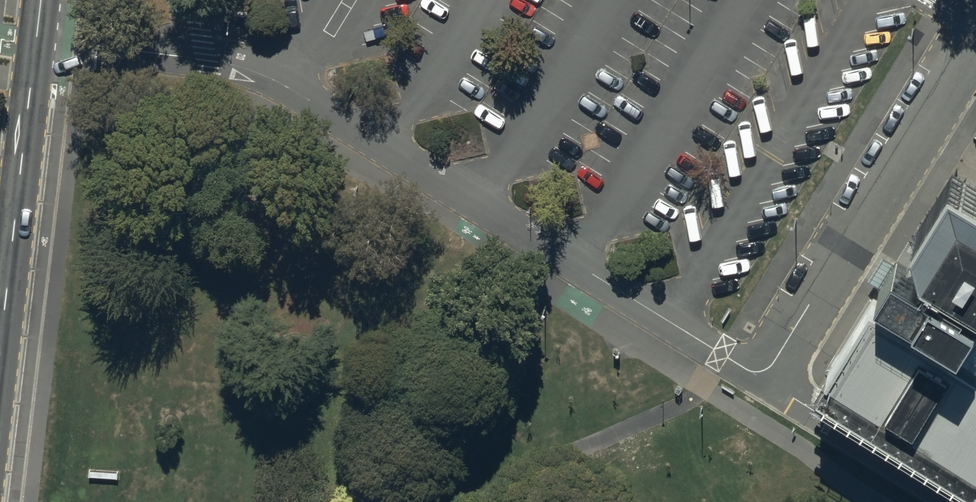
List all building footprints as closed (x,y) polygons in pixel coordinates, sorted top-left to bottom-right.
[(968,184),(956,176),(948,188),(934,212),(921,232),(931,271),(923,283),(895,267),(891,273),(884,285),(880,292),(907,308),(899,321),(872,304),(844,350),(828,376),(818,393),(867,423),(898,443),(919,456),(938,467),(975,491),(975,188),(968,184)]
